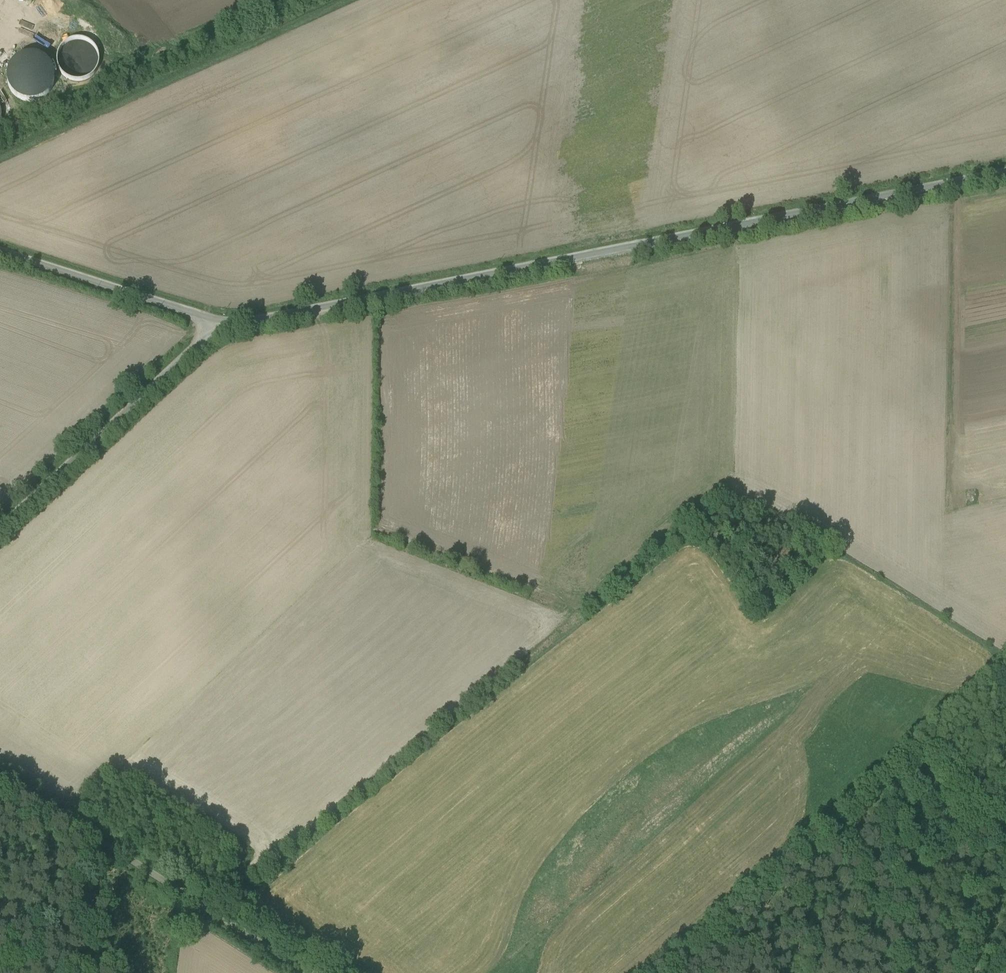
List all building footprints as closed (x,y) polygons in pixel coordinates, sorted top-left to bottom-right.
[(56,58),(57,65),(60,71),(64,77),(70,80),(77,81),(84,80),(90,77),(95,72),(98,66),(99,59),(97,52),(94,46),(89,42),(82,39),(75,39),(68,41),(63,45),(58,51),(56,58)] [(53,88),(55,79),(53,70),(47,63),(40,58),(31,56),(22,58),(14,63),(9,71),(7,80),(9,89),(15,97),(22,102),(32,104),(41,102),(48,96),(53,88)]
